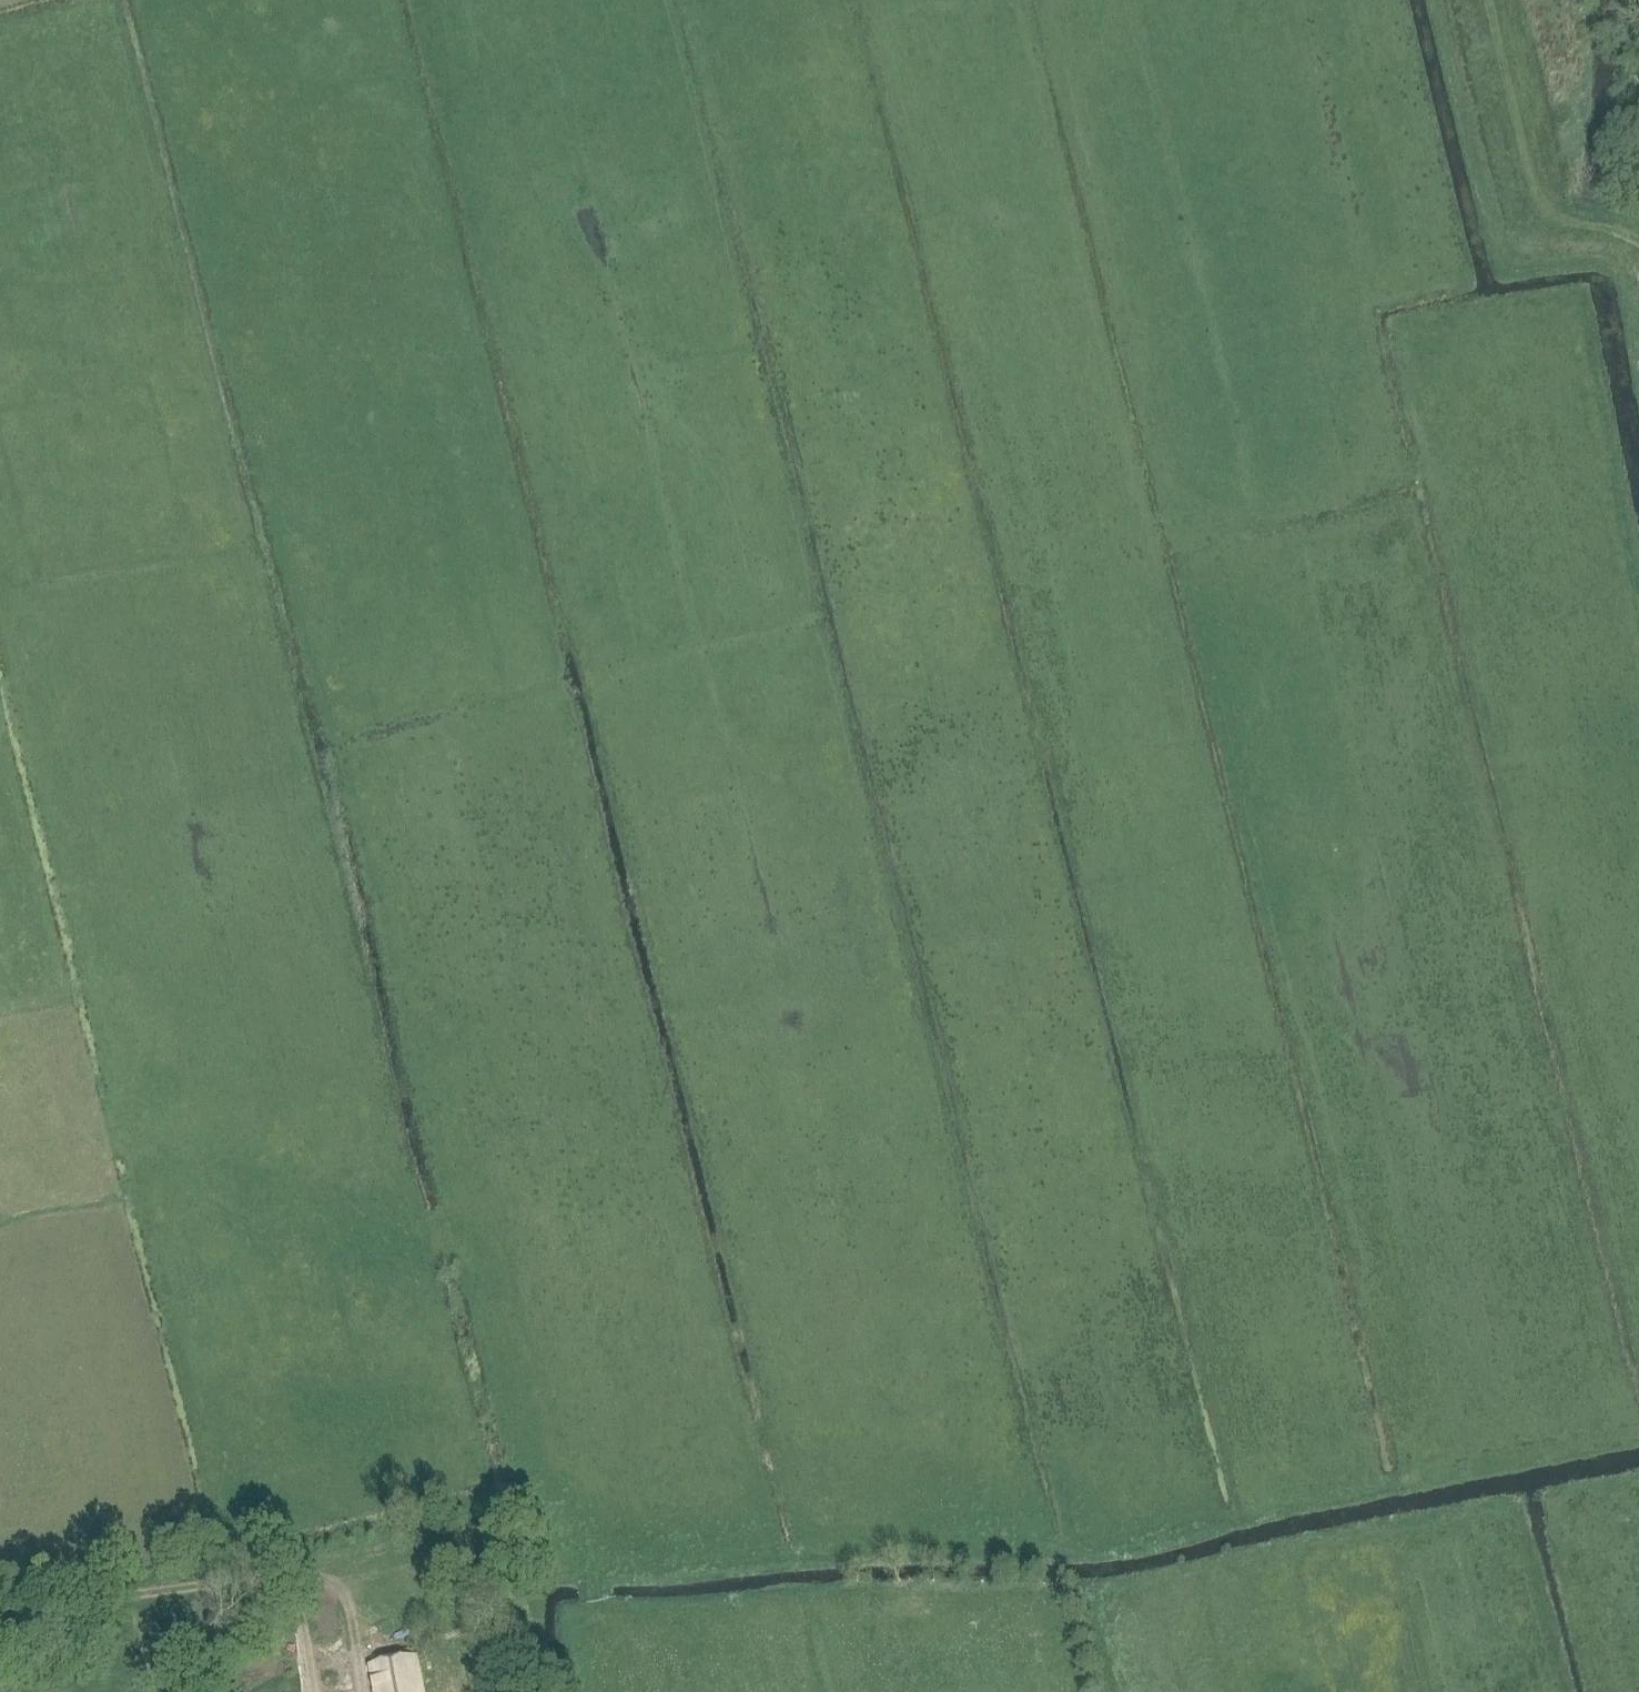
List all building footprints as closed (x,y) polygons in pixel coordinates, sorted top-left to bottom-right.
[(416,1658),(369,1667),(374,1691),(422,1691),(416,1658)]
